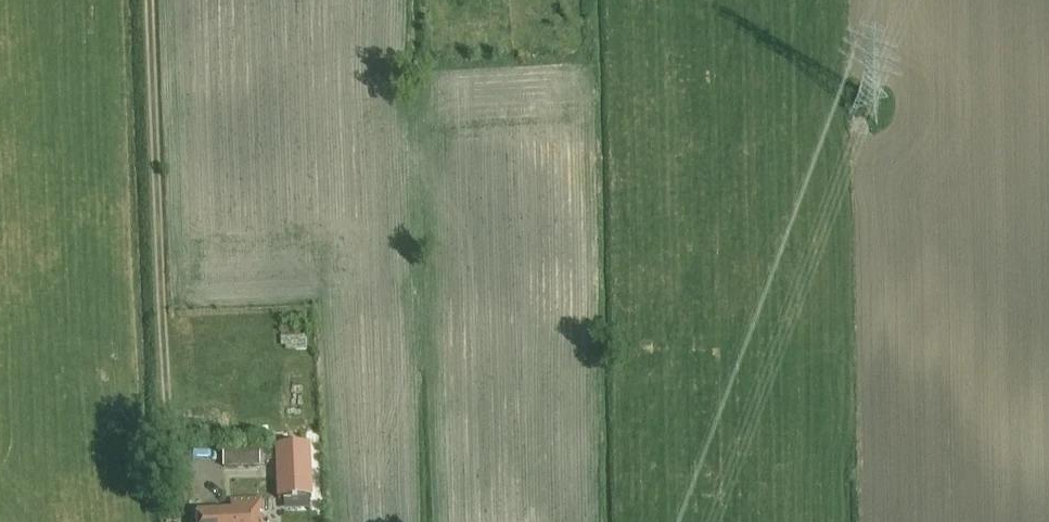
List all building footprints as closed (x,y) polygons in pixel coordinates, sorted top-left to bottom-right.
[(309,444),(278,446),(280,498),(311,496),(309,444)] [(223,446),(223,467),(243,467),(252,467),(260,467),(260,463),(260,448),(260,446),(223,446)] [(225,512),(198,514),(199,521),(263,521),(262,500),(232,502),(232,512),(225,512)]
